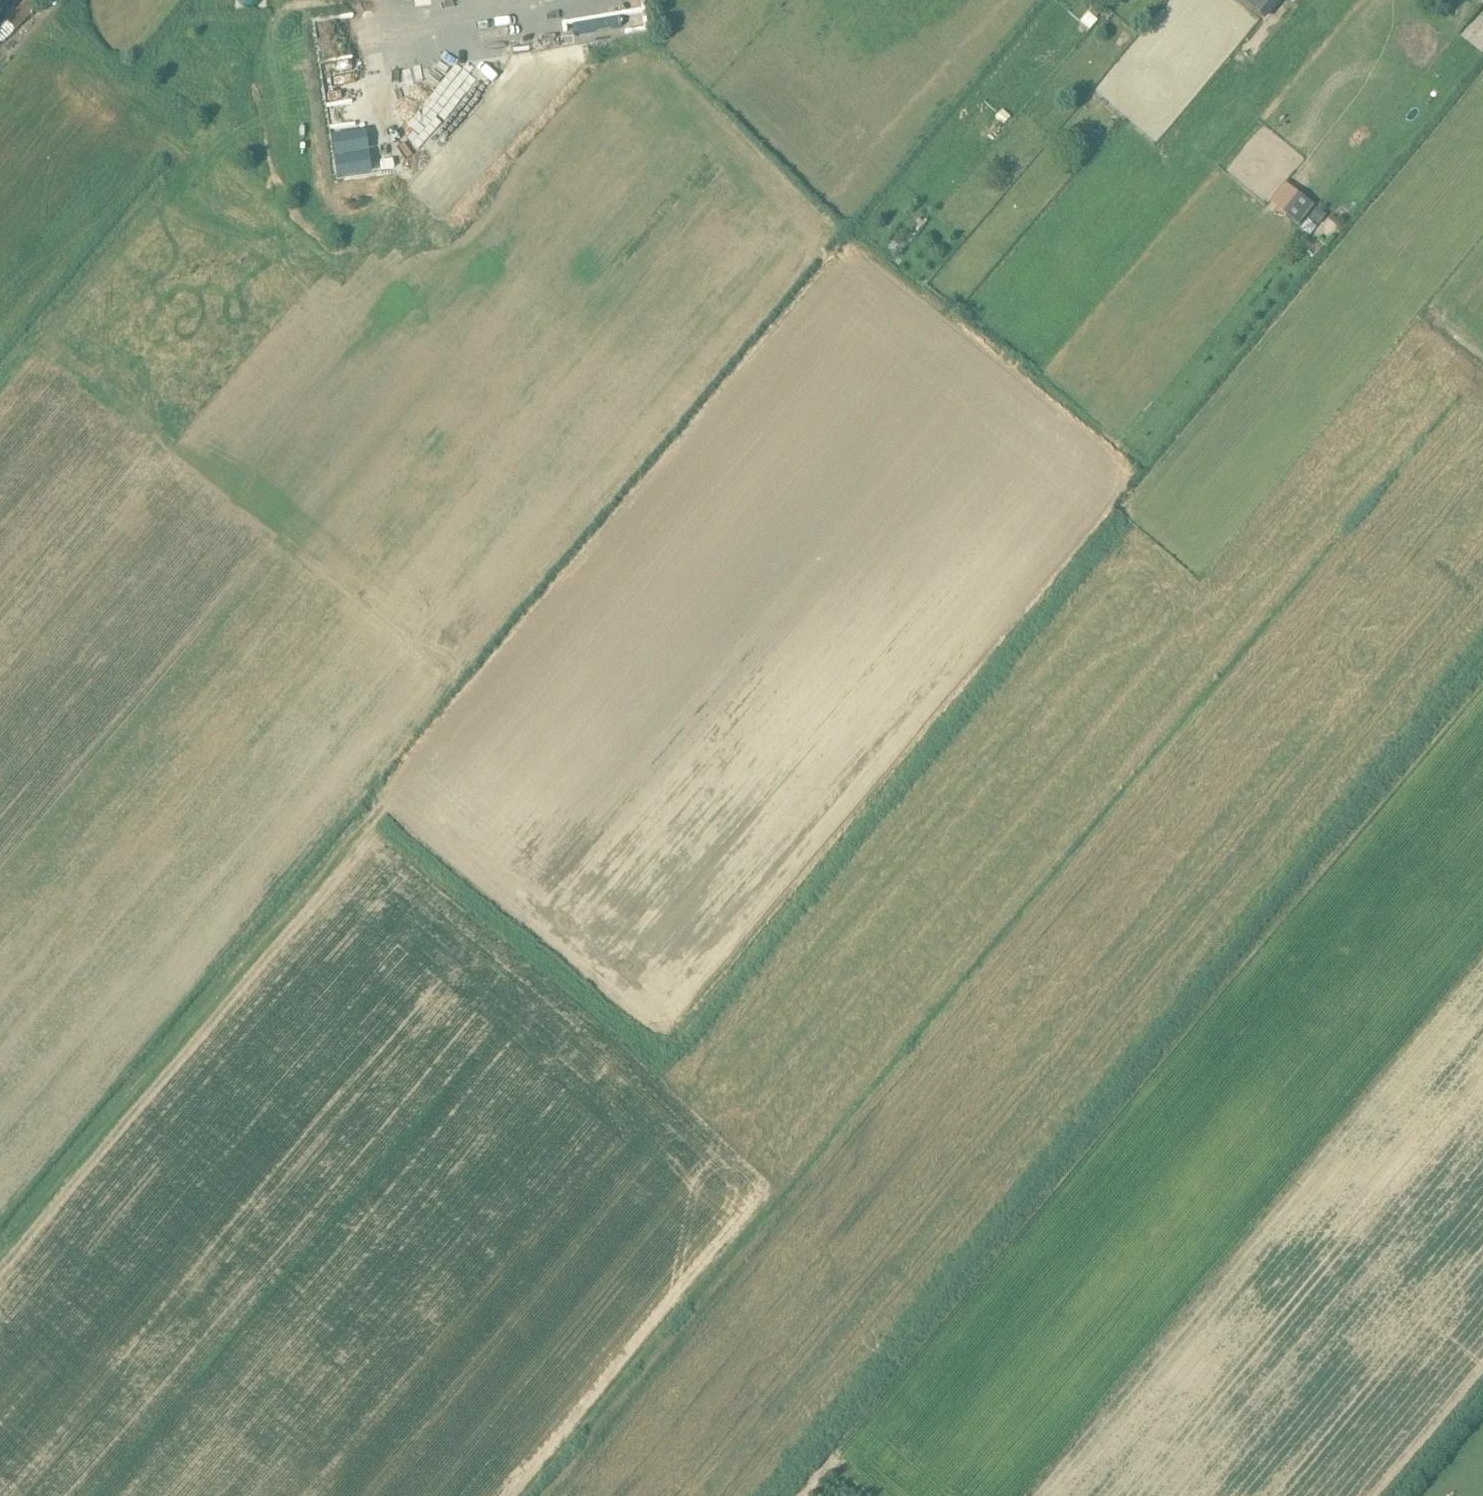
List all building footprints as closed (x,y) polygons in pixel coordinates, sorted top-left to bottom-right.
[(12,31),(40,3),(37,0),(31,5),(26,0),(19,0),(11,7),(5,0),(0,0),(0,19),(12,31)] [(1002,110),(995,118),(1003,126),(1010,118),(1002,110)] [(386,161),(374,163),(375,172),(387,170),(386,161)] [(1318,209),(1309,220),(1317,227),(1326,216),(1318,209)] [(1383,264),(1375,274),(1385,283),(1394,273),(1383,264)]
